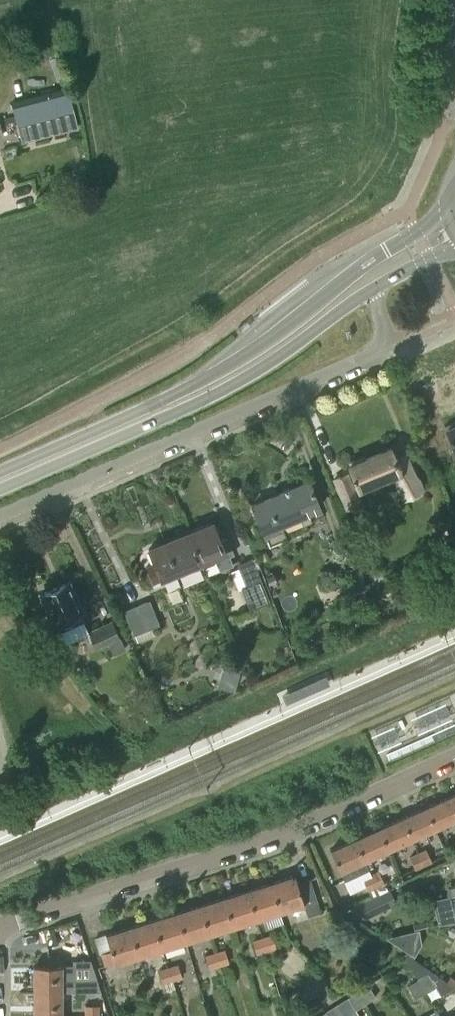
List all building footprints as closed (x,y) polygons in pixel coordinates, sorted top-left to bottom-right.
[(48,92),(55,117),(73,112),(67,87),(48,92)] [(55,117),(48,92),(29,97),(36,122),(55,117)] [(36,122),(29,97),(11,102),(14,116),(17,125),(17,127),(36,122)] [(3,135),(1,129),(17,125),(14,116),(0,119),(0,135),(3,135)] [(445,429),(454,449),(450,450),(451,463),(454,461),(454,424),(445,429)] [(388,447),(344,466),(355,491),(390,476),(400,499),(420,490),(404,452),(393,457),(388,447)] [(321,516),(306,481),(248,505),(267,548),(286,539),(279,525),(298,516),(301,524),(321,516)] [(350,490),(333,497),(339,511),(356,503),(350,490)] [(218,541),(209,521),(177,535),(191,566),(198,562),(200,567),(216,560),(220,568),(231,564),(227,555),(232,553),(226,537),(218,541)] [(449,530),(439,534),(445,547),(454,543),(449,530)] [(191,566),(177,535),(146,548),(159,579),(191,566)] [(246,585),(241,587),(250,608),(267,601),(251,559),(238,564),(246,585)] [(58,630),(83,619),(66,581),(42,592),(58,630)] [(149,600),(146,601),(123,610),(133,635),(134,634),(137,642),(155,635),(151,627),(159,624),(149,600)] [(120,638),(112,620),(88,631),(95,649),(120,638)] [(222,666),(219,677),(236,683),(239,672),(222,666)] [(449,796),(425,807),(434,827),(454,818),(454,810),(449,796)] [(425,807),(401,817),(411,838),(434,827),(425,807)] [(401,817),(378,828),(387,849),(411,838),(401,817)] [(378,828),(354,839),(364,859),(387,849),(378,828)] [(364,859),(354,839),(330,850),(340,870),(344,880),(368,869),(364,859)] [(418,853),(424,866),(433,862),(427,849),(418,853)] [(424,866),(418,853),(410,857),(416,870),(424,866)] [(379,871),(370,875),(377,888),(385,884),(379,871)] [(294,875),(270,883),(279,911),(303,904),(306,916),(320,912),(308,878),(296,882),(294,875)] [(377,888),(370,875),(361,879),(367,892),(377,888)] [(279,911),(270,883),(247,890),(256,919),(266,915),(270,926),(282,922),(279,911)] [(256,919),(247,890),(223,897),(232,926),(256,919)] [(436,895),(441,920),(454,917),(454,905),(452,891),(436,895)] [(386,907),(385,905),(379,894),(357,905),(364,918),(386,907)] [(223,897),(200,905),(209,933),(232,926),(223,897)] [(200,905),(176,912),(185,941),(209,933),(200,905)] [(185,941),(176,912),(153,919),(162,948),(185,941)] [(162,948),(153,919),(129,927),(138,956),(162,948)] [(138,956),(129,927),(105,934),(110,950),(100,953),(104,965),(114,962),(114,963),(138,956)] [(418,931),(390,938),(414,954),(420,943),(418,931)] [(262,937),(266,951),(276,948),(272,933),(262,937)] [(266,951),(262,937),(252,940),(256,954),(266,951)] [(306,954),(316,953),(314,942),(304,943),(306,954)] [(225,949),(215,952),(219,966),(228,963),(229,963),(225,949)] [(219,966),(215,952),(205,955),(209,969),(210,969),(212,975),(219,973),(218,966),(219,966)] [(33,991),(61,991),(61,965),(60,965),(60,955),(47,955),(47,965),(33,965),(33,991)] [(178,963),(168,966),(175,988),(173,980),(183,977),(178,963)] [(175,988),(168,966),(158,969),(165,991),(175,988)] [(417,979),(425,991),(435,985),(428,973),(417,979)] [(425,991),(417,979),(407,985),(414,997),(425,991)] [(368,985),(358,991),(365,1003),(376,997),(368,985)] [(61,991),(33,991),(33,1015),(62,1015),(61,991)] [(358,991),(324,1013),(326,1015),(345,1015),(365,1003),(358,991)] [(84,1005),(84,1015),(98,1015),(98,1005),(84,1005)]
